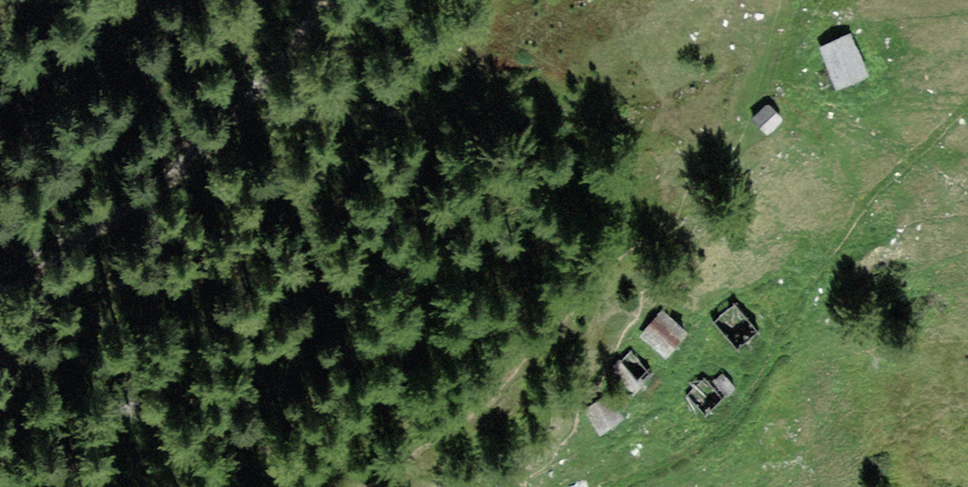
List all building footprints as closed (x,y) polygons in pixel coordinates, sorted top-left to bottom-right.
[(848,31),(815,45),(835,90),(868,75),(848,31)] [(784,117),(767,100),(751,115),(768,132),(784,117)] [(756,328),(734,303),(712,321),(734,347),(756,328)] [(687,328),(660,307),(638,335),(664,357),(687,328)] [(651,373),(627,352),(608,373),(632,394),(651,373)] [(727,393),(706,372),(687,391),(708,412),(727,393)] [(624,416),(608,393),(585,409),(600,431),(624,416)]
